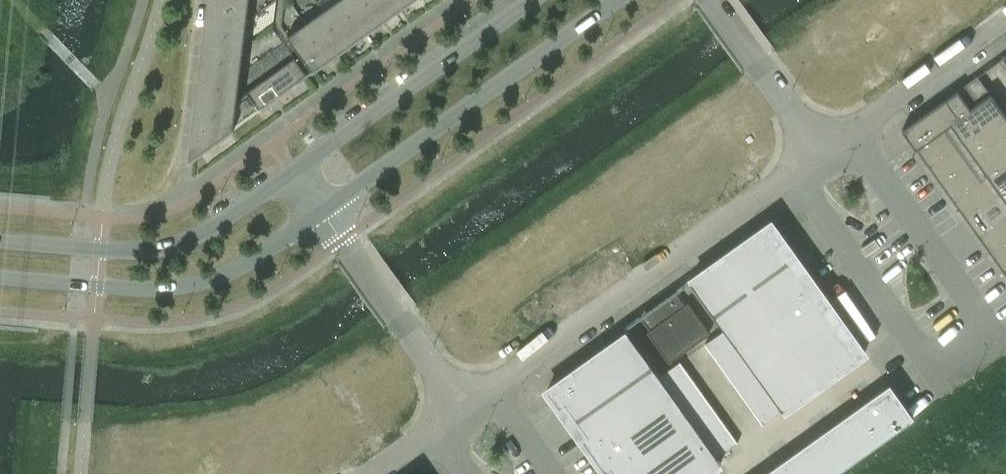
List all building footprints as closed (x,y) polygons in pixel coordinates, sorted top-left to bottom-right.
[(206,25),(217,41),(247,20),(250,0),(241,0),(220,15),(206,25)] [(220,15),(241,0),(210,0),(220,15)] [(344,0),(336,0),(324,9),(349,45),(367,32),(344,0)] [(370,0),(344,0),(367,32),(384,20),(370,0)] [(397,0),(370,0),(384,20),(402,7),(397,0)] [(349,45),(324,9),(306,21),(332,57),(349,45)] [(217,41),(202,51),(214,68),(244,46),(247,20),(217,41)] [(332,57),(306,21),(287,35),(313,70),(332,57)] [(214,68),(199,78),(210,94),(241,73),(244,46),(214,68)] [(238,98),(209,119),(221,136),(307,74),(295,57),(238,98)] [(210,94),(196,104),(207,121),(209,119),(238,98),(241,73),(210,94)] [(902,129),(913,144),(915,148),(991,93),(978,75),(977,75),(902,128),(902,129)] [(991,93),(915,148),(928,165),(1004,111),(991,93)] [(928,165),(941,183),(1005,136),(1005,114),(1004,111),(928,165)] [(207,121),(193,132),(204,147),(205,148),(221,136),(209,119),(207,121)] [(941,183),(953,200),(1005,162),(1005,136),(941,183)] [(953,200),(966,218),(1005,189),(1005,162),(953,200)] [(966,218),(978,235),(1005,215),(1005,189),(966,218)] [(978,235),(991,253),(1005,242),(1005,215),(978,235)] [(714,313),(789,259),(778,243),(784,239),(771,222),(690,280),(714,313)] [(991,253),(1003,270),(1005,269),(1005,242),(991,253)] [(737,345),(819,286),(807,269),(800,274),(789,259),(714,313),(722,323),(725,328),(732,339),(737,345)] [(760,377),(835,323),(824,307),(831,303),(819,286),(737,345),(740,349),(747,359),(754,369),(760,377)] [(709,332),(687,302),(684,304),(675,290),(661,301),(664,305),(643,320),(650,329),(647,331),(669,362),(709,332)] [(783,409),(864,351),(852,335),(846,339),(835,323),(760,377),(761,379),(769,389),(776,399),(783,409)] [(712,353),(732,339),(725,328),(705,343),(712,353)] [(577,418),(652,364),(629,331),(548,389),(560,406),(566,402),(577,418)] [(719,363),(740,349),(737,345),(732,339),(712,353),(719,363)] [(727,373),(747,359),(740,349),(719,363),(727,373)] [(734,383),(754,369),(747,359),(727,373),(734,383)] [(667,385),(687,371),(680,361),(660,375),(667,385)] [(594,454),(675,396),(674,395),(667,385),(660,375),(652,364),(577,418),(588,433),(582,437),(594,454)] [(741,393),(761,379),(760,377),(754,369),(734,383),(741,393)] [(674,395),(695,381),(687,371),(667,385),(674,395)] [(748,404),(769,389),(761,379),(741,393),(748,404)] [(682,406),(702,391),(695,381),(674,395),(675,396),(682,406)] [(911,418),(889,387),(869,402),(891,433),(911,418)] [(756,414),(776,399),(769,389),(748,404),(756,414)] [(689,416),(709,401),(702,391),(682,406),(689,416)] [(698,428),(696,426),(689,416),(682,406),(675,396),(594,454),(606,471),(612,467),(617,473),(634,473),(698,428)] [(763,424),(783,409),(776,399),(756,414),(763,424)] [(696,426),(716,411),(709,401),(689,416),(696,426)] [(891,433),(869,402),(860,408),(848,417),(870,448),(891,433)] [(703,436),(724,421),(716,411),(696,426),(698,428),(703,436)] [(870,448),(848,417),(835,426),(827,431),(849,462),(870,448)] [(710,446),(731,431),(724,421),(703,436),(710,446)] [(718,456),(710,446),(703,436),(698,428),(634,473),(703,473),(721,461),(718,456)] [(718,456),(738,442),(731,431),(710,446),(718,456)] [(827,431),(819,437),(807,446),(827,473),(833,473),(849,462),(827,431)] [(807,446),(794,455),(786,461),(795,473),(827,473),(807,446)] [(786,461),(778,466),(768,473),(795,473),(786,461)]
